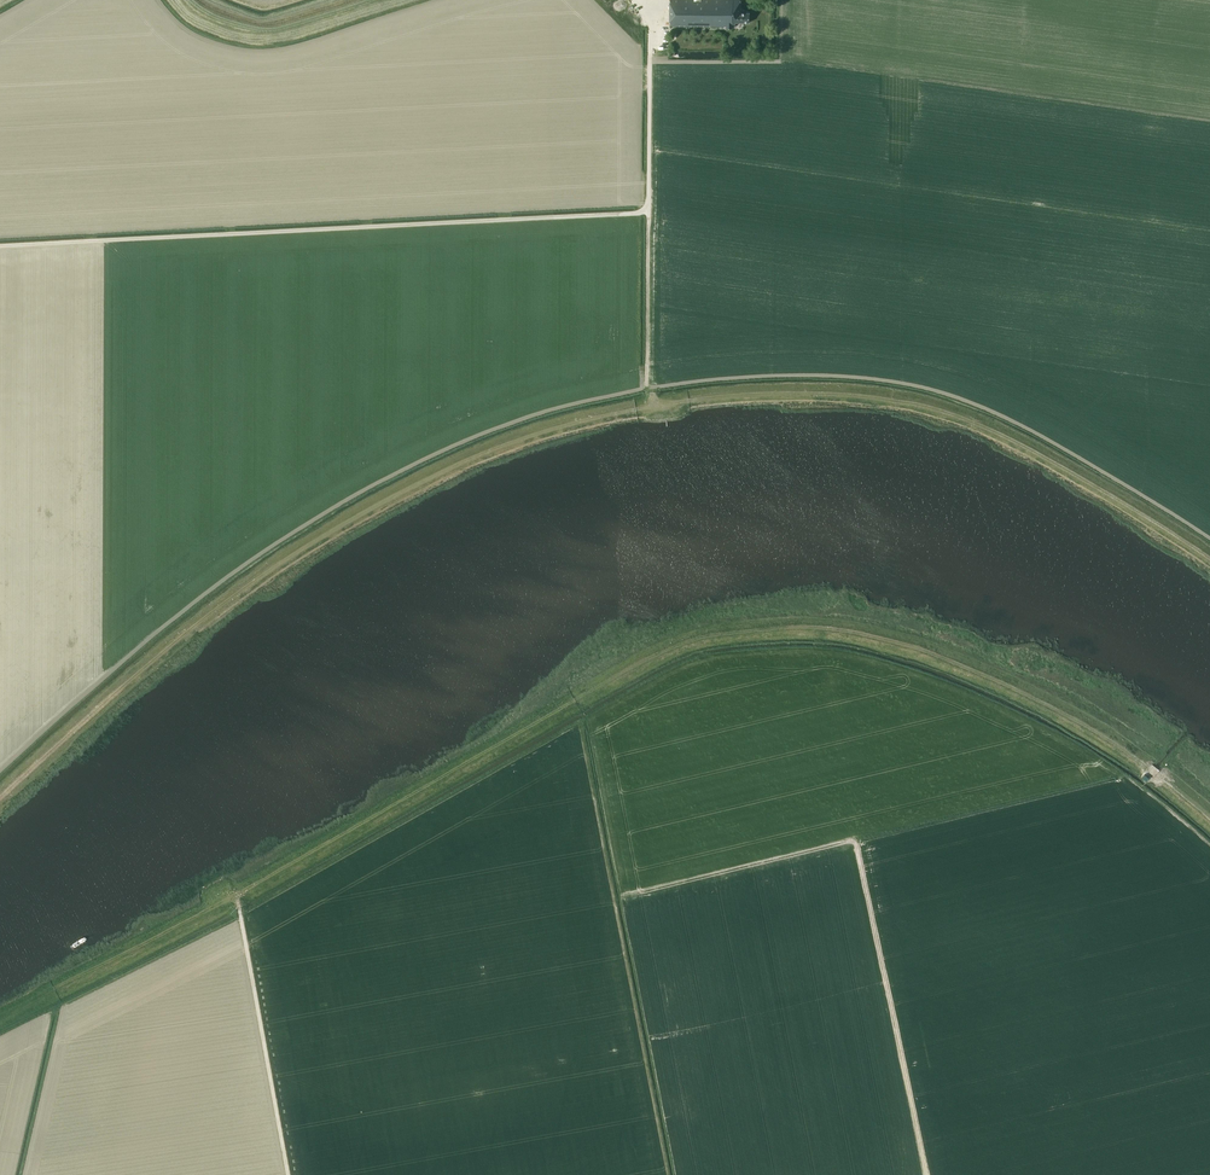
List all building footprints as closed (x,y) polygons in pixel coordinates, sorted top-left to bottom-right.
[(670,26),(724,26),(726,26),(726,28),(732,28),(732,26),(736,26),(736,22),(749,22),(749,13),(740,13),(740,0),(670,0),(670,26)]
